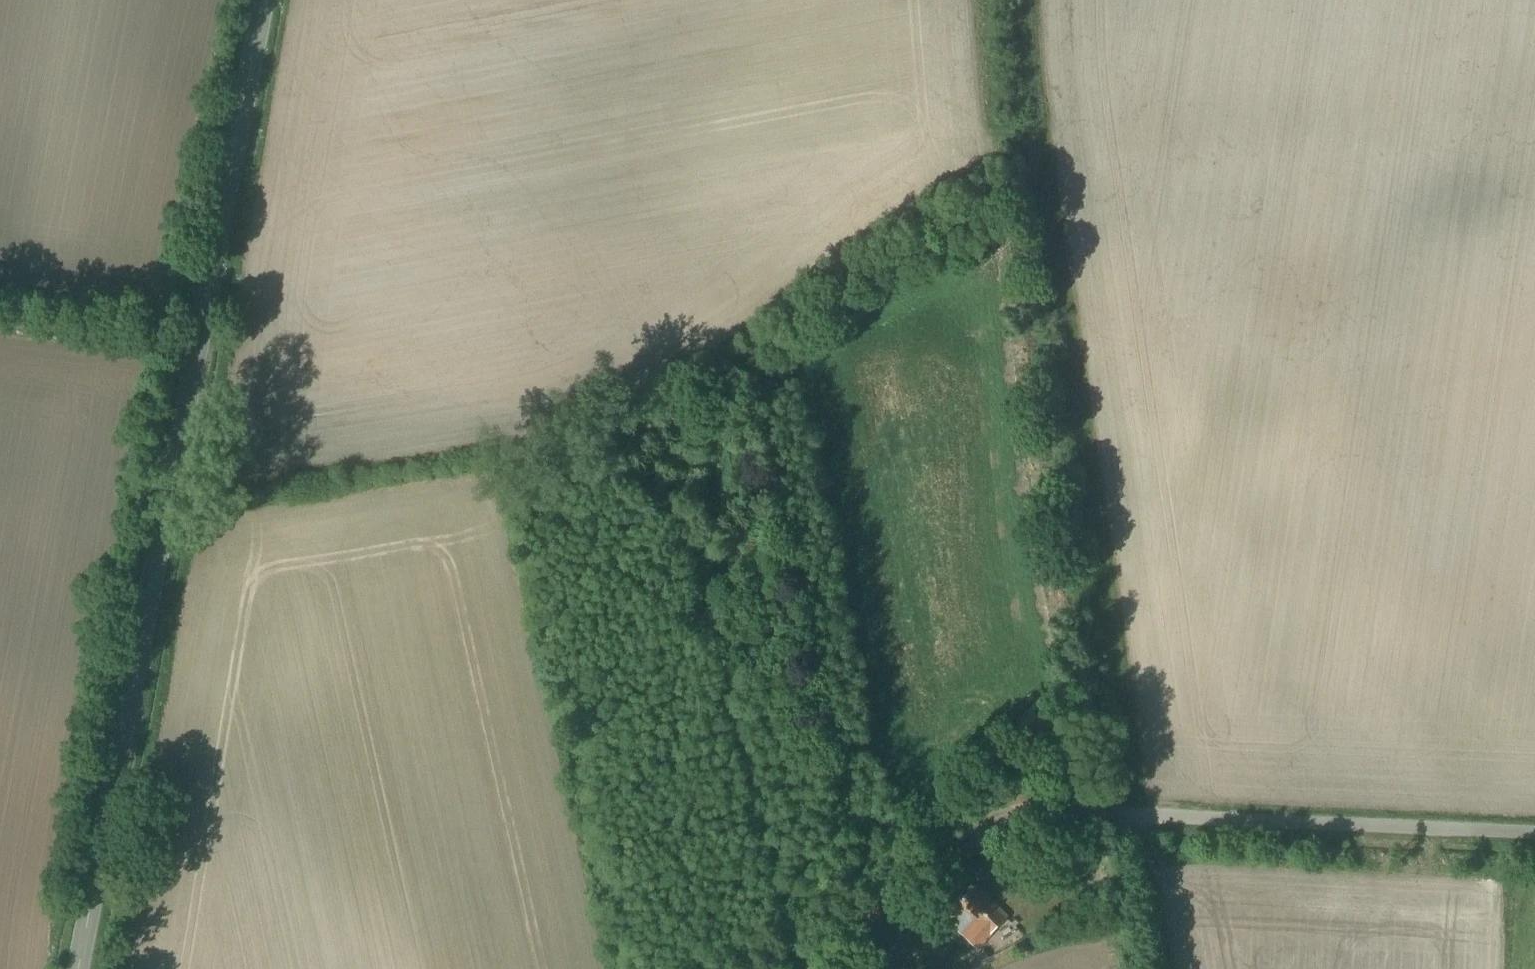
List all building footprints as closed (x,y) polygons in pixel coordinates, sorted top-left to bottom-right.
[(1008,917),(978,886),(958,904),(977,923),(965,935),(978,948),(1008,917)]
